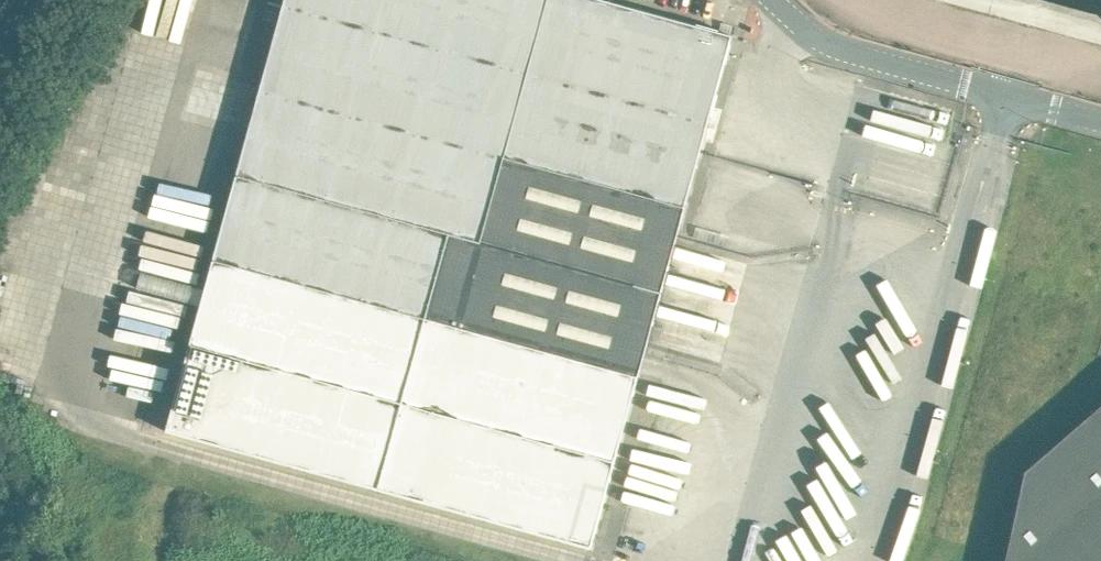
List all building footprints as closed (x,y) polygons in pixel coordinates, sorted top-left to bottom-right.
[(678,236),(733,36),(601,0),(286,0),(167,432),(592,549),(678,236)] [(1097,412),(1026,472),(1007,560),(1100,560),(1100,417),(1097,412)]
